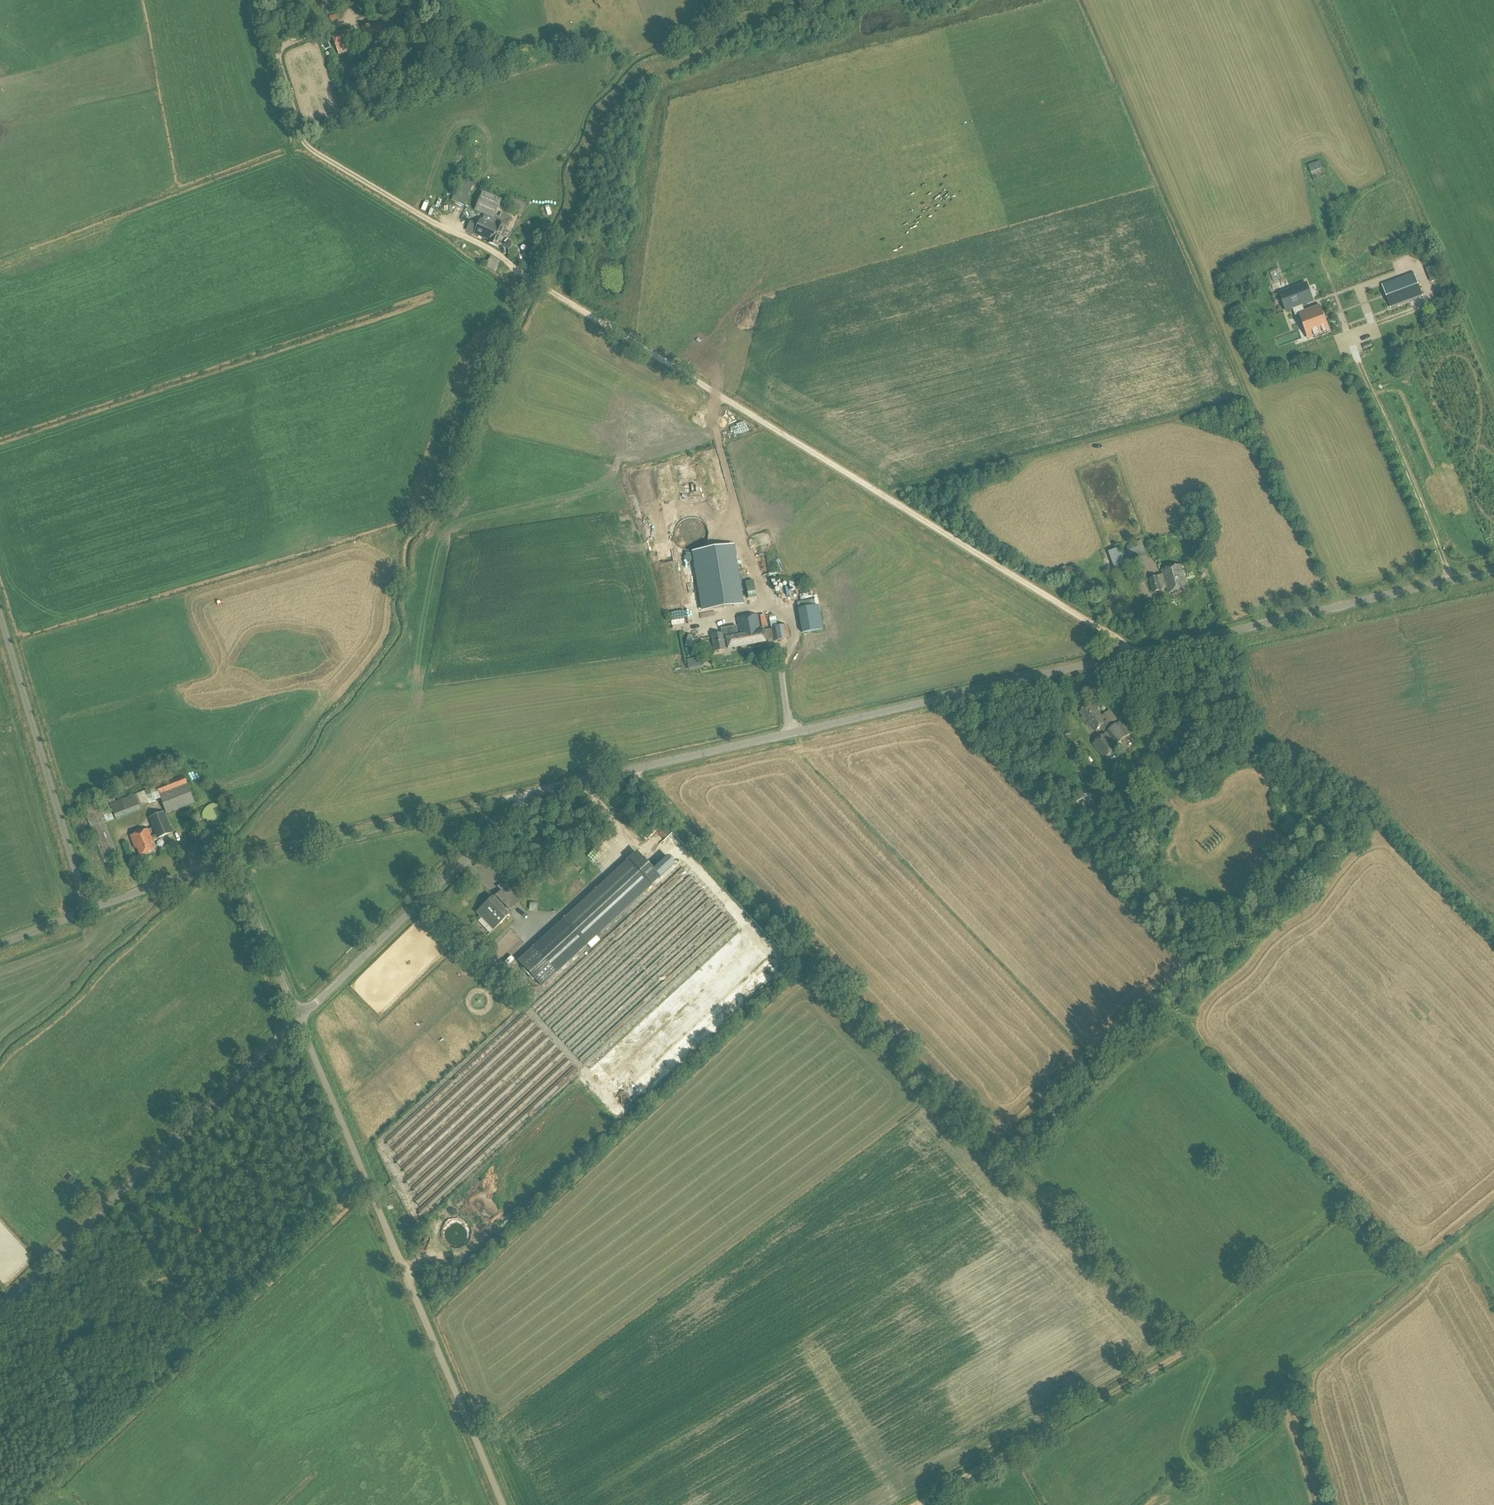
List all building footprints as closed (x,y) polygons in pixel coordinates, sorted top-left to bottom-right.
[(411,11),(406,1),(395,6),(399,16),(411,11)] [(382,5),(376,7),(378,14),(384,12),(382,5)] [(362,28),(367,43),(376,40),(370,24),(362,28)] [(337,49),(348,44),(354,42),(349,28),(331,35),(337,49)] [(348,44),(337,49),(339,55),(350,50),(348,44)] [(407,83),(425,80),(423,72),(405,76),(405,77),(402,78),(403,84),(407,83)] [(464,177),(455,197),(466,202),(475,182),(464,177)] [(475,210),(493,219),(501,199),(482,191),(475,210)] [(450,204),(449,211),(463,214),(465,207),(450,204)] [(499,220),(497,223),(496,225),(481,218),(474,234),(490,240),(489,243),(497,246),(505,226),(506,223),(499,220)] [(485,266),(495,272),(500,262),(490,257),(485,266)] [(1381,285),(1386,299),(1390,310),(1423,297),(1414,272),(1381,285)] [(1310,284),(1283,294),(1289,311),(1316,301),(1310,284)] [(1314,338),(1328,332),(1321,315),(1323,314),(1320,305),(1303,311),(1298,313),(1299,314),(1302,324),(1308,322),(1314,338)] [(1359,334),(1362,344),(1383,337),(1380,328),(1359,334)] [(706,530),(706,529),(706,526),(705,524),(703,521),(701,518),(699,517),(696,515),(694,515),(691,515),(687,515),(685,516),(682,518),(680,520),(679,522),(678,524),(677,527),(677,530),(677,532),(678,536),(680,538),(681,540),(683,542),(686,543),(689,544),(692,544),(697,543),(700,542),(702,540),(703,538),(705,536),(706,532),(706,530)] [(694,551),(703,610),(742,604),(733,545),(694,551)] [(1120,553),(1126,566),(1147,558),(1143,545),(1121,553),(1120,553)] [(1126,566),(1120,553),(1121,553),(1120,549),(1111,553),(1117,569),(1126,566)] [(1149,578),(1153,592),(1167,588),(1168,592),(1187,587),(1181,565),(1162,570),(1163,574),(1149,578)] [(745,582),(749,598),(756,597),(753,580),(745,582)] [(799,609),(803,633),(823,630),(819,605),(799,609)] [(765,641),(763,630),(760,630),(758,615),(736,619),(739,634),(723,637),(722,633),(711,635),(714,651),(725,649),(724,647),(727,646),(728,648),(765,642),(765,641)] [(771,627),(771,629),(772,640),(773,642),(790,639),(787,625),(771,627)] [(763,630),(765,641),(772,640),(771,629),(763,630)] [(687,660),(689,670),(703,668),(701,658),(687,660)] [(1080,712),(1095,731),(1101,726),(1106,733),(1112,728),(1106,722),(1097,710),(1099,707),(1094,700),(1080,712)] [(1105,755),(1116,747),(1131,733),(1120,721),(1112,728),(1106,733),(1095,742),(1105,755)] [(157,788),(159,796),(187,784),(184,776),(156,787),(157,788)] [(187,784),(159,796),(161,799),(166,814),(194,803),(187,784)] [(159,796),(157,788),(143,793),(147,804),(161,799),(159,796)] [(134,796),(139,808),(147,804),(143,793),(134,796)] [(226,812),(226,809),(225,807),(224,805),(222,803),(221,801),(219,800),(214,799),(212,799),(208,800),(204,802),(203,804),(201,807),(200,809),(200,811),(200,814),(201,817),(202,820),(203,821),(205,823),(207,824),(209,825),(212,825),(214,825),(217,825),(220,823),(222,822),(224,820),(225,818),(226,815),(226,812)] [(100,808),(105,822),(114,819),(109,805),(100,808)] [(105,822),(100,808),(99,806),(85,812),(105,862),(119,857),(105,822)] [(149,818),(156,835),(157,839),(157,838),(172,833),(164,812),(149,818)] [(153,841),(151,837),(149,830),(131,837),(135,848),(137,847),(140,855),(154,850),(151,842),(153,841)] [(545,986),(560,972),(678,864),(671,857),(656,870),(640,852),(522,960),(545,986)] [(477,912),(494,930),(509,916),(501,907),(503,904),(505,906),(506,906),(510,910),(520,901),(502,882),(497,887),(501,890),(493,898),(492,897),(477,912)] [(603,1078),(742,954),(741,953),(754,941),(743,929),(737,935),(741,938),(633,1035),(635,1037),(630,1041),(628,1038),(599,1064),(596,1061),(591,1066),(603,1078)] [(721,987),(634,1066),(630,1062),(607,1083),(617,1094),(730,991),(725,985),(722,988),(721,987)] [(547,1000),(536,1008),(540,1013),(551,1006),(547,1000)] [(391,1143),(403,1155),(410,1149),(398,1136),(391,1143)]
